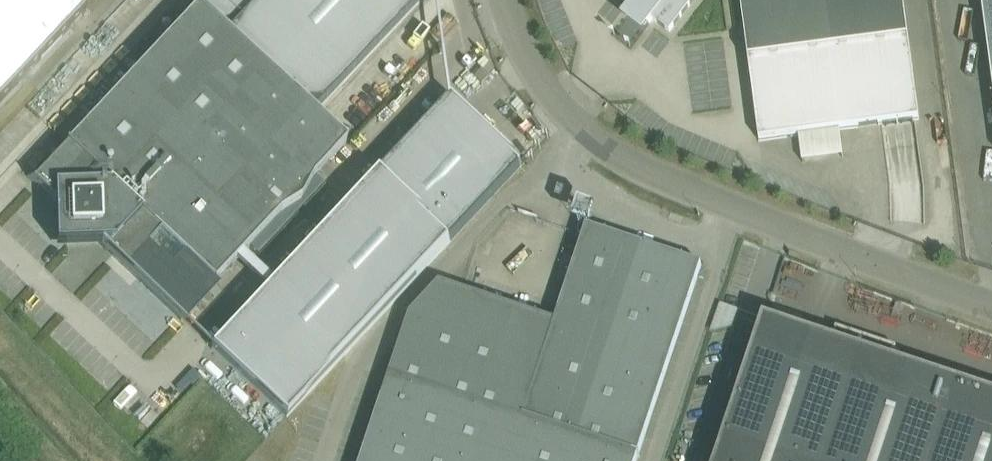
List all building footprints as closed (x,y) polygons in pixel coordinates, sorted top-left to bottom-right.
[(86,12),(73,0),(0,0),(0,104),(86,12)] [(26,176),(55,202),(56,247),(101,245),(105,249),(105,250),(181,321),(214,285),(215,285),(216,284),(215,283),(280,214),(301,201),(312,179),(346,144),(314,114),(420,0),(259,0),(228,33),(199,6),(68,146),(67,145),(66,146),(34,181),(27,175),(26,176)] [(635,6),(628,15),(645,28),(652,19),(669,32),(694,0),(628,0),(635,6)] [(759,141),(919,120),(903,0),(740,0),(759,141)] [(991,80),(991,0),(981,0),(991,80)] [(474,77),(481,84),(488,76),(481,69),(474,77)] [(212,348),(211,349),(286,418),(522,166),(519,162),(503,148),(475,122),(459,107),(448,96),(445,98),(273,284),(266,290),(212,348)] [(638,457),(640,458),(640,457),(638,456),(701,265),(588,228),(591,217),(592,218),(593,217),(584,211),(584,212),(577,233),(584,236),(555,322),(440,284),(410,316),(361,460),(637,460),(638,457)] [(749,366),(747,371),(748,371),(734,412),(733,412),(732,416),(733,417),(719,458),(718,457),(717,460),(991,460),(991,399),(991,396),(987,395),(986,396),(959,387),(959,386),(955,384),(955,385),(927,376),(928,375),(923,374),(922,376),(895,367),(896,365),(891,363),(896,349),(837,330),(832,343),(827,342),(827,344),(799,335),(800,333),(796,331),(795,332),(768,323),(768,322),(764,321),(762,325),(763,325),(750,366),(749,366)]
